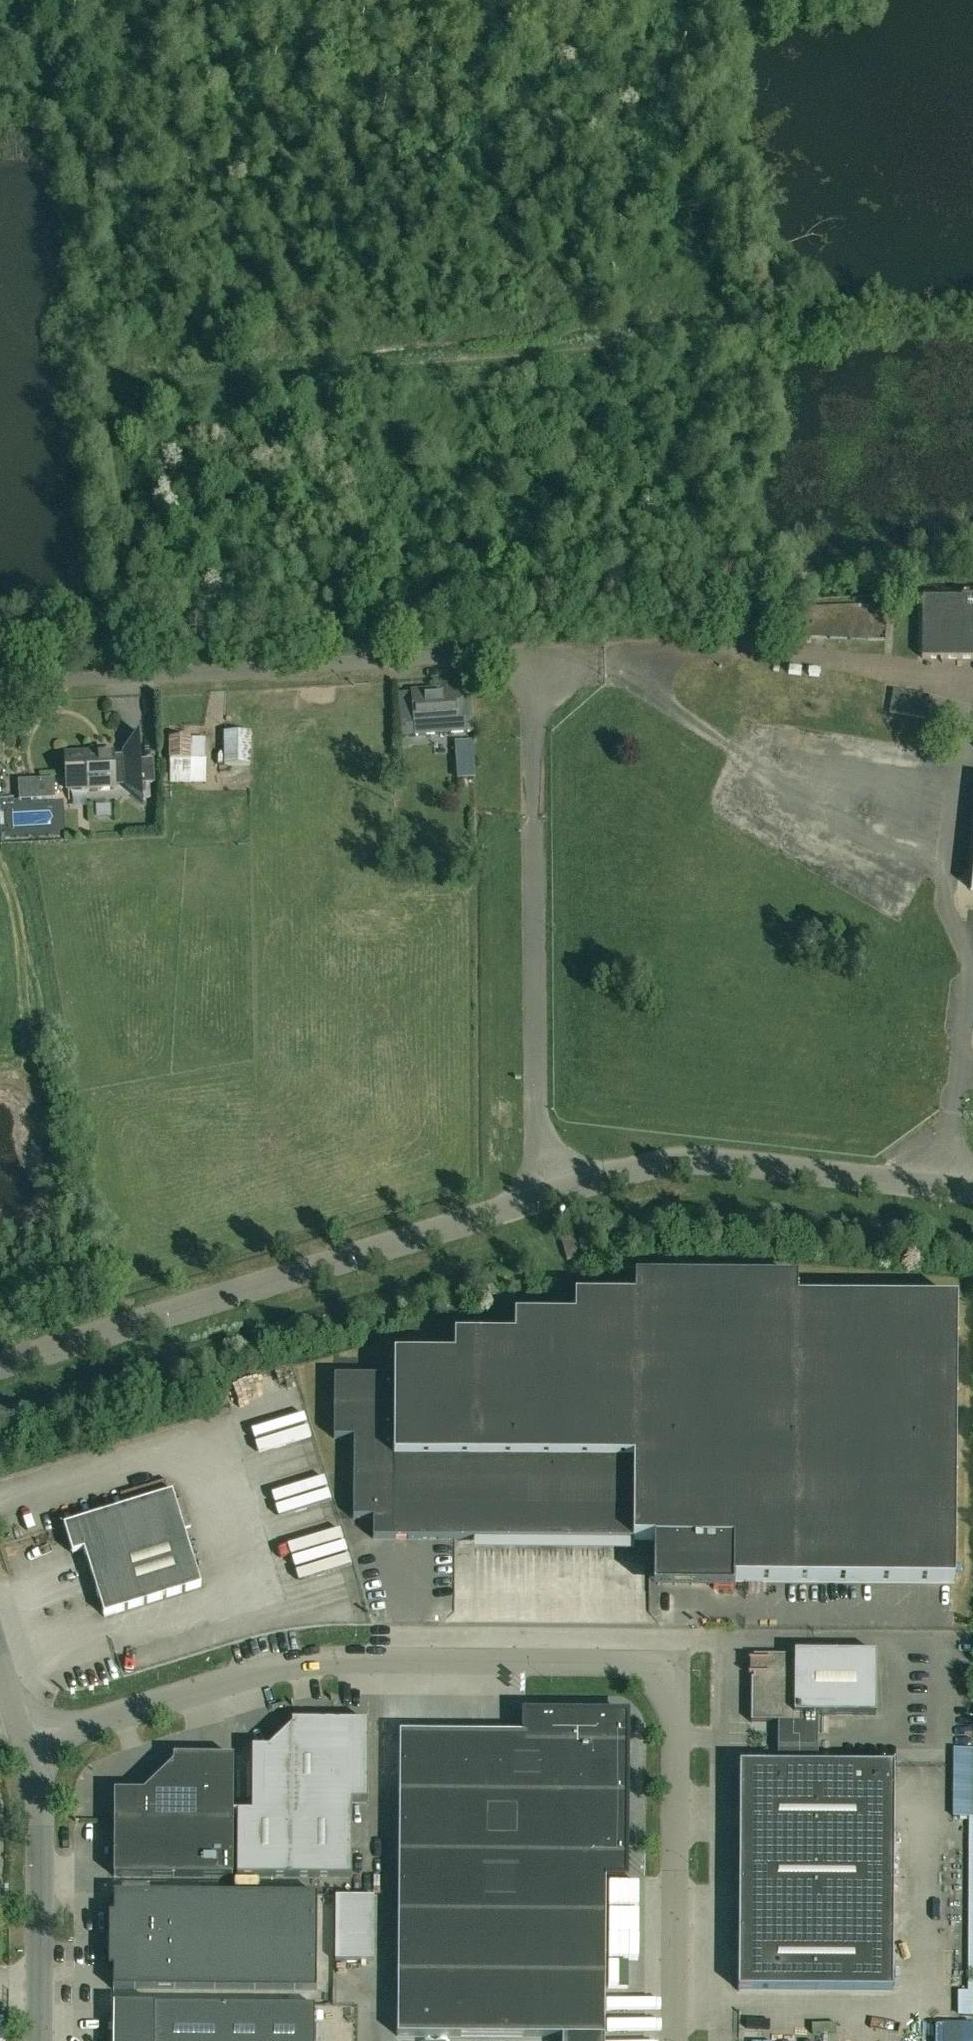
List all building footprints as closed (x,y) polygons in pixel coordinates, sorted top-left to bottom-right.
[(961,596),(961,598),(922,597),(921,656),(972,657),(972,596),(961,596)] [(793,635),(885,639),(886,603),(794,606),(793,635)] [(415,722),(427,721),(459,719),(457,688),(446,688),(446,683),(438,684),(439,689),(413,690),(415,722)] [(889,713),(925,719),(929,696),(893,689),(889,713)] [(142,784),(154,783),(153,766),(141,767),(139,732),(123,751),(123,760),(113,761),(113,752),(97,752),(92,747),(87,753),(66,754),(68,786),(88,785),(88,788),(115,786),(114,781),(124,780),(125,786),(143,803),(142,784)] [(225,765),(250,765),(251,732),(226,732),(225,765)] [(170,738),(171,774),(195,774),(195,760),(189,760),(189,738),(170,738)] [(454,742),(455,762),(472,761),(471,741),(455,742),(454,742)] [(36,780),(19,781),(20,800),(37,799),(36,780)] [(563,1240),(568,1261),(582,1257),(576,1236),(563,1240)] [(353,1518),(373,1518),(373,1538),(653,1540),(653,1589),(713,1589),(733,1589),(734,1581),(954,1582),(957,1300),(797,1299),(797,1279),(635,1278),(635,1298),(575,1297),(574,1317),(514,1317),(514,1337),(454,1336),(454,1356),(394,1356),(394,1376),(334,1376),(334,1438),(354,1438),(353,1518)] [(251,1399),(271,1397),(268,1372),(248,1375),(251,1399)] [(201,1585),(172,1492),(64,1526),(73,1554),(84,1550),(104,1615),(201,1585)] [(754,1655),(754,1659),(750,1659),(750,1660),(751,1660),(751,1673),(749,1673),(749,1674),(753,1674),(753,1678),(751,1678),(750,1721),(752,1721),(752,1720),(800,1721),(800,1722),(801,1722),(801,1714),(875,1714),(876,1653),(794,1652),(794,1655),(754,1655)] [(605,1876),(625,1877),(626,1715),(524,1714),(524,1734),(399,1733),(396,2040),(604,2040),(605,1876)] [(233,1811),(232,1876),(288,1876),(346,1877),(346,1851),(346,1826),(347,1800),(366,1800),(366,1722),(328,1721),(289,1721),(289,1726),(266,1748),(251,1748),(251,1811),(233,1811)] [(173,1756),(173,1763),(143,1791),(114,1791),(113,1875),(232,1876),(233,1811),(233,1756),(173,1756)] [(889,1862),(894,1767),(740,1760),(737,1818),(763,1820),(762,1843),(773,1843),(773,1855),(793,1856),(793,1857),(889,1862)] [(112,1967),(112,1988),(316,1990),(317,1894),(113,1892),(113,1913),(108,1913),(108,1967),(112,1967)] [(335,1897),(334,1961),(373,1961),(373,1897),(335,1897)] [(316,2005),(114,2003),(114,2040),(316,2040),(316,2005)]
